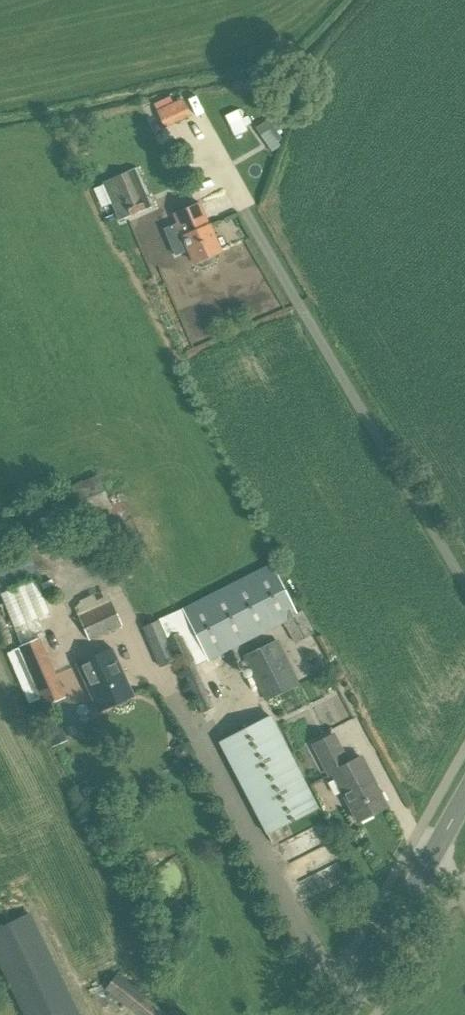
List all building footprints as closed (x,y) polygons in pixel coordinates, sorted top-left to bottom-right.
[(156,110),(163,127),(189,115),(182,99),(156,110)] [(281,138),(267,118),(254,127),(262,139),(271,151),(280,145),(277,141),(281,138)] [(135,169),(102,184),(118,221),(152,208),(135,169)] [(213,256),(221,252),(200,202),(173,214),(194,264),(196,263),(198,266),(202,268),(213,264),(214,259),(213,256)] [(98,477),(26,507),(42,540),(112,510),(98,477)] [(272,567),(159,620),(204,714),(215,709),(196,668),(285,626),(295,644),(314,634),(302,612),(298,614),(272,567)] [(112,602),(78,617),(89,642),(122,626),(112,602)] [(158,620),(142,629),(160,669),(177,662),(158,620)] [(41,639),(18,648),(44,708),(66,698),(41,639)] [(278,640),(243,657),(265,703),(300,686),(278,640)] [(112,650),(77,666),(98,713),(133,697),(112,650)] [(271,716),(218,743),(266,836),(319,809),(271,716)] [(334,735),(313,746),(329,776),(332,774),(357,822),(388,806),(362,756),(349,763),(334,735)] [(0,927),(0,968),(23,1014),(81,1014),(31,912),(0,927)] [(104,990),(136,1014),(169,1014),(118,973),(104,990)]
